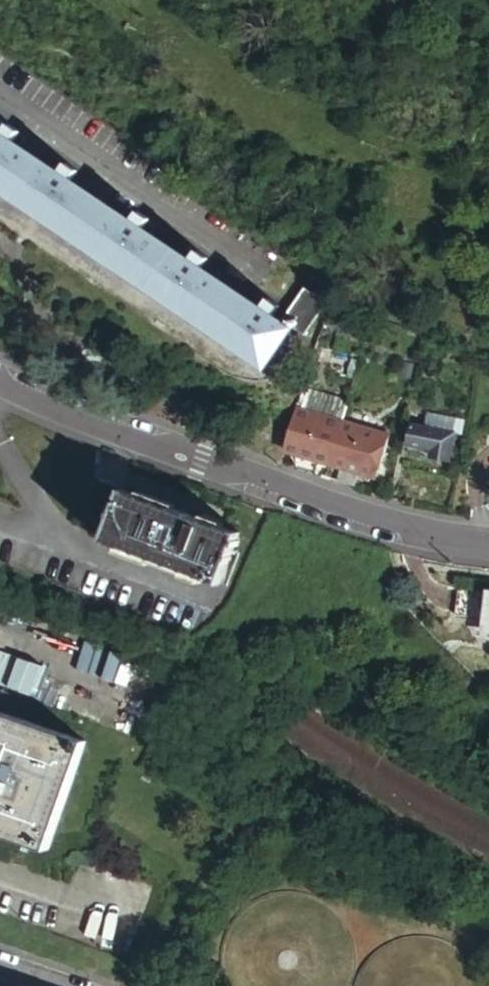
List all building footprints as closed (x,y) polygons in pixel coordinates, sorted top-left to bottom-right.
[(302,289),(281,323),(285,326),(283,329),(0,136),(0,189),(266,366),(291,330),(302,338),(324,305),(302,289)] [(342,422),(296,407),(284,448),(299,452),(294,466),(313,472),(318,459),(329,462),(342,422)] [(463,438),(466,421),(453,419),(450,435),(454,436),(463,438)] [(389,437),(342,422),(329,462),(339,465),(335,479),(353,485),(357,471),(376,477),(389,437)] [(454,436),(450,435),(410,427),(406,445),(431,450),(430,458),(449,462),(454,436)] [(204,523),(122,493),(104,542),(220,585),(233,548),(237,550),(239,545),(234,544),(237,536),(204,523)] [(458,589),(455,615),(483,620),(482,630),(488,631),(488,592),(458,589)] [(0,713),(0,834),(48,851),(85,742),(0,713)]
